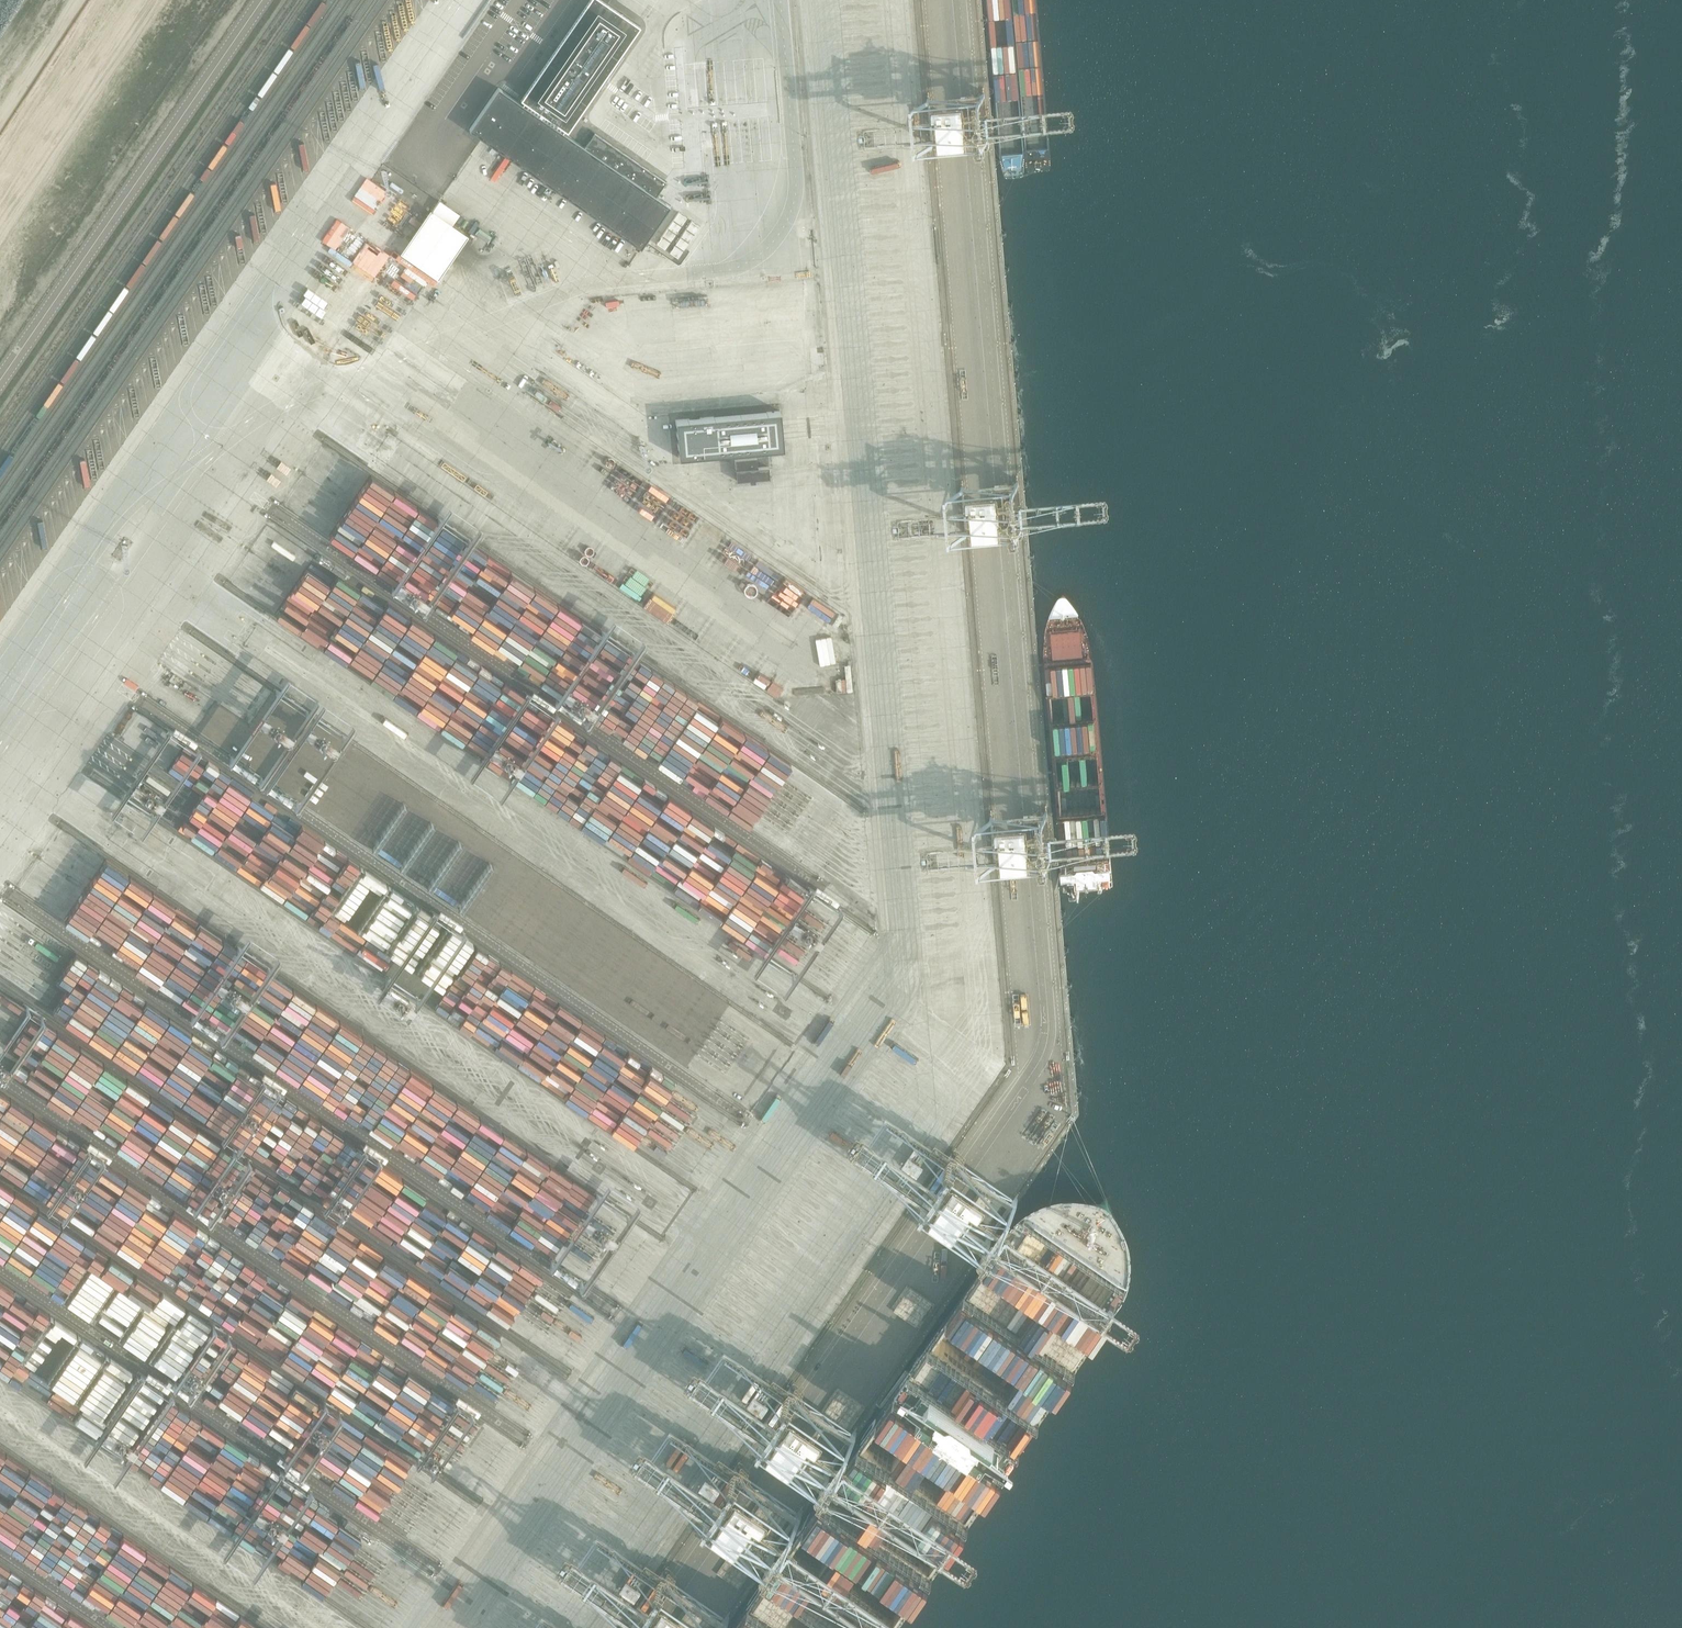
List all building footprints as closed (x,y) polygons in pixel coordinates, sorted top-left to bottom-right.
[(635,27),(605,7),(595,0),(594,0),(559,50),(558,50),(557,50),(556,50),(555,51),(555,52),(555,53),(556,54),(522,104),(498,87),(469,129),(482,138),(640,247),(669,205),(656,196),(665,182),(595,133),(585,147),(563,132),(597,82),(597,83),(598,83),(599,82),(600,82),(600,81),(601,81),(601,80),(600,79),(600,78),(635,27)] [(455,223),(461,213),(439,199),(433,209),(455,223)] [(678,211),(656,243),(664,248),(686,217),(678,211)] [(691,220),(669,252),(677,257),(699,226),(691,220)] [(342,251),(354,229),(344,224),(332,245),(342,251)] [(436,254),(430,263),(433,265),(439,256),(436,254)] [(783,448),(780,411),(675,420),(678,457),(783,448)] [(769,477),(768,467),(768,466),(757,467),(756,457),(734,459),(736,480),(749,479),(749,482),(755,482),(755,479),(769,477)] [(634,506),(655,520),(671,498),(650,483),(634,506)] [(346,573),(321,555),(318,559),(343,577),(346,573)] [(201,767),(202,751),(178,751),(178,766),(201,767)] [(383,839),(377,853),(402,864),(404,861),(398,858),(401,851),(405,853),(407,848),(400,845),(402,842),(391,837),(389,841),(383,839)] [(286,847),(283,858),(288,859),(287,865),(302,869),(306,852),(286,847)] [(817,891),(792,874),(789,878),(815,895),(817,891)] [(23,1181),(45,1191),(49,1183),(27,1173),(23,1181)] [(341,1582),(316,1564),(313,1569),(338,1586),(341,1582)]
